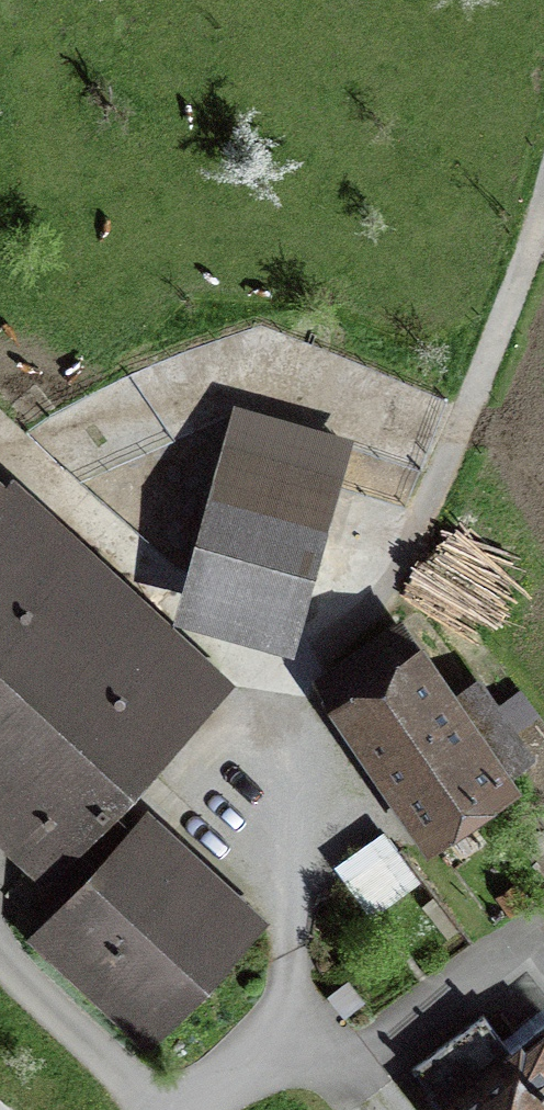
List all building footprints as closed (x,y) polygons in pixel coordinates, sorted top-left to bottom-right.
[(62,839),(102,799),(210,682),(159,634),(114,682),(5,581),(50,533),(12,498),(0,510),(0,782),(62,839)] [(313,541),(213,511),(193,580),(294,609),(313,541)] [(329,681),(431,832),(498,786),(396,636),(329,681)] [(234,920),(102,799),(62,839),(99,873),(48,928),(144,1017),(234,920)] [(389,826),(338,860),(373,912),(424,878),(389,826)] [(411,1068),(443,1109),(543,1109),(543,1023),(509,1050),(482,1014),(411,1068)]
